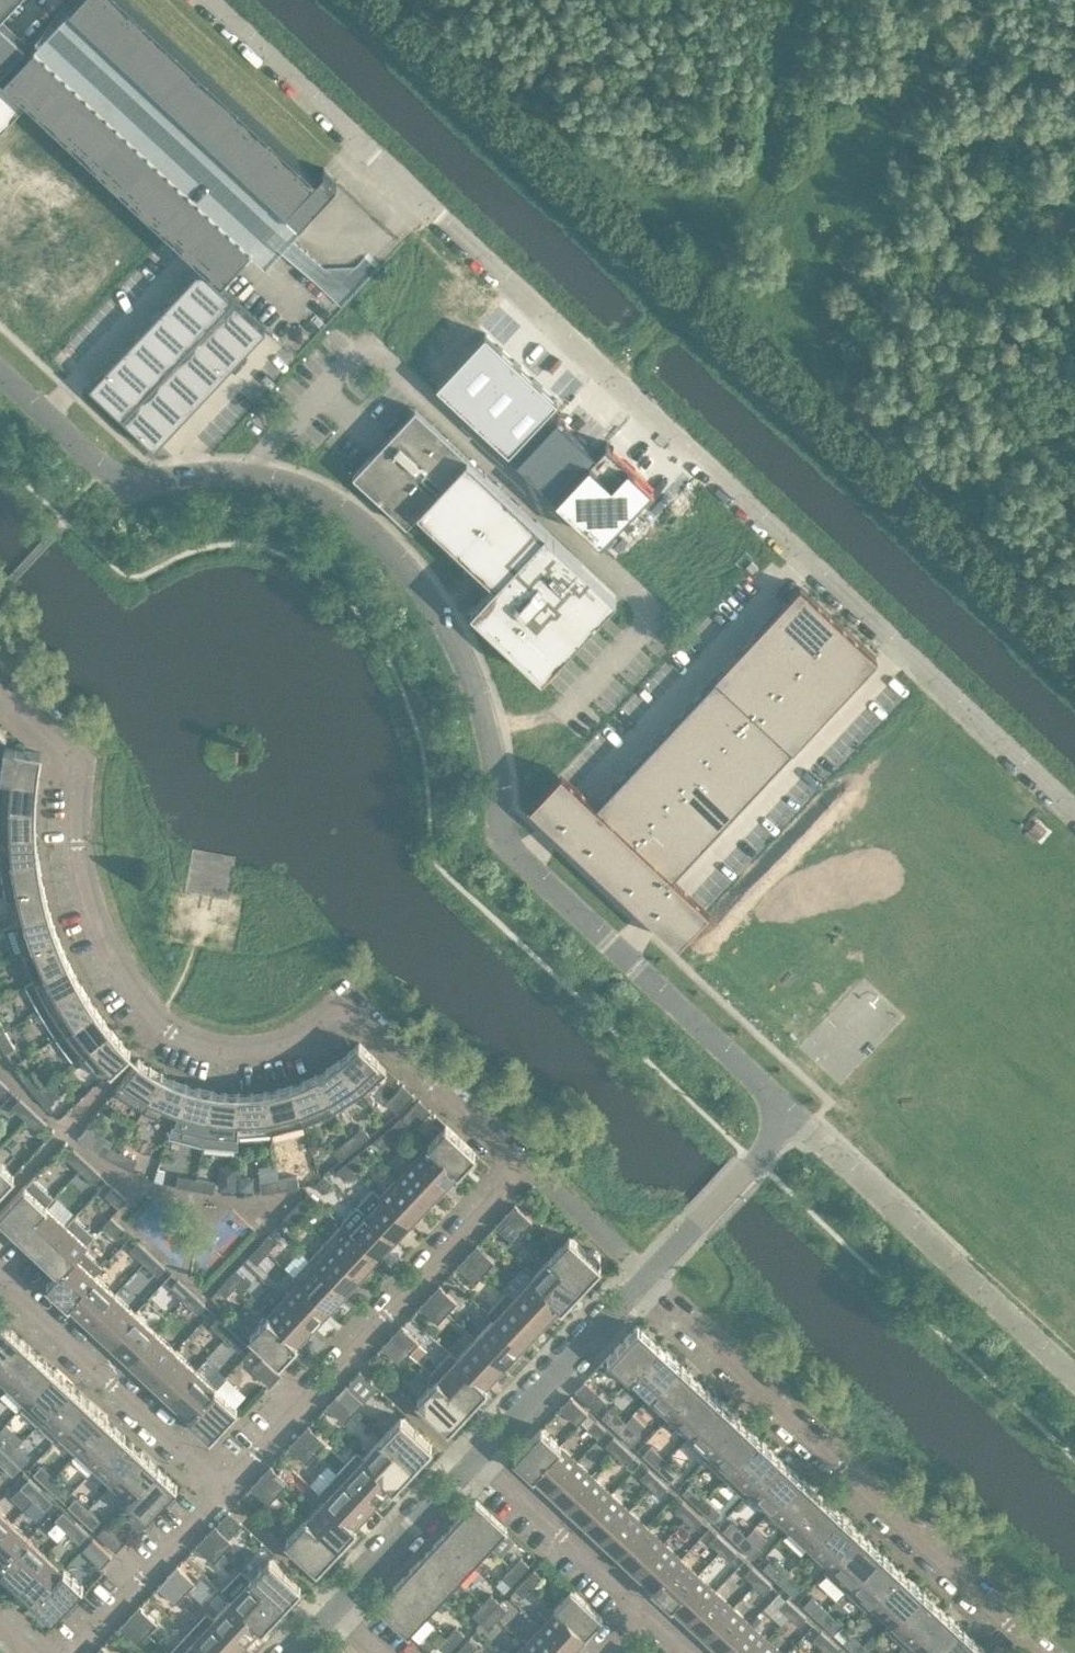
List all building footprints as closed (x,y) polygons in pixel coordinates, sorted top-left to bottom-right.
[(14,0),(0,0),(0,15),(14,0)] [(322,169),(316,175),(129,0),(73,0),(69,4),(299,219),(335,181),(322,169)] [(25,43),(0,20),(0,71),(25,43)] [(250,245),(33,43),(4,75),(220,277),(250,245)] [(25,102),(0,78),(0,128),(25,102)] [(16,320),(110,218),(62,174),(14,129),(0,143),(0,305),(16,320)] [(254,213),(238,230),(268,257),(283,241),(273,232),(268,237),(259,228),(264,222),(254,213)] [(398,256),(353,305),(371,322),(417,273),(398,256)] [(199,266),(181,286),(214,317),(233,297),(199,266)] [(181,286),(163,306),(196,337),(214,317),(181,286)] [(233,297),(214,317),(246,347),(265,328),(233,297)] [(163,306),(144,325),(178,356),(196,337),(163,306)] [(453,307),(408,356),(426,373),(471,324),(453,307)] [(214,317),(196,337),(228,367),(246,347),(214,317)] [(141,329),(126,345),(159,376),(178,356),(144,325),(141,329)] [(484,333),(435,385),(464,412),(512,360),(484,333)] [(196,337),(178,356),(210,386),(228,367),(196,337)] [(126,345),(108,364),(141,395),(159,376),(126,345)] [(178,356),(159,376),(192,406),(210,386),(178,356)] [(512,360),(464,412),(484,431),(533,379),(512,360)] [(108,364),(89,384),(122,415),(141,395),(108,364)] [(159,376),(141,395),(173,425),(192,406),(159,376)] [(533,379),(484,431),(505,451),(554,399),(533,379)] [(141,395),(122,415),(154,446),(173,425),(141,395)] [(616,594),(565,547),(415,406),(353,473),(407,523),(419,510),(495,581),(470,607),(541,674),(616,594)] [(555,414),(514,458),(534,476),(575,432),(555,414)] [(575,432),(534,476),(554,495),(595,451),(575,432)] [(595,451),(554,495),(599,537),(640,493),(650,483),(604,440),(595,451)] [(671,503),(621,556),(695,625),(744,572),(671,503)] [(799,586),(775,612),(813,648),(838,621),(799,586)] [(775,612),(755,633),(793,669),(813,648),(775,612)] [(838,621),(813,648),(851,684),(876,657),(838,621)] [(755,633),(735,654),(774,690),(793,669),(755,633)] [(813,648),(793,669),(832,705),(851,684),(813,648)] [(735,654),(716,675),(754,711),(774,690),(735,654)] [(793,669),(774,690),(812,726),(832,705),(793,669)] [(716,675),(701,691),(739,727),(754,711),(716,675)] [(774,690),(754,711),(792,747),(812,726),(774,690)] [(701,691),(686,707),(724,743),(739,727),(701,691)] [(686,707),(671,723),(709,759),(724,743),(686,707)] [(754,711),(739,727),(777,763),(792,747),(754,711)] [(671,723),(656,739),(694,775),(709,759),(671,723)] [(739,727),(724,743),(762,779),(777,763),(739,727)] [(38,780),(38,779),(37,779),(38,768),(40,768),(40,766),(39,766),(41,755),(41,752),(39,752),(17,748),(15,748),(5,746),(6,740),(0,734),(0,776),(38,780)] [(656,739),(641,755),(679,791),(694,775),(656,739)] [(724,743),(709,759),(747,795),(762,779),(724,743)] [(641,755),(626,771),(664,807),(679,791),(641,755)] [(709,759),(694,775),(732,811),(747,795),(709,759)] [(561,770),(530,802),(555,826),(566,836),(567,838),(572,842),(595,864),(600,868),(604,872),(633,840),(595,804),(596,803),(586,793),(561,770)] [(626,771),(611,787),(649,823),(664,807),(626,771)] [(694,775),(679,791),(717,827),(732,811),(694,775)] [(36,807),(36,806),(35,806),(36,795),(37,795),(37,792),(36,792),(37,781),(38,781),(38,780),(0,776),(0,806),(36,807)] [(596,803),(595,804),(633,840),(649,823),(611,787),(596,803)] [(679,791),(664,807),(702,843),(717,827),(679,791)] [(37,833),(37,832),(36,832),(35,821),(36,821),(36,819),(35,819),(35,808),(36,808),(36,807),(0,806),(0,835),(37,833)] [(664,807),(649,823),(687,859),(702,843),(664,807)] [(649,823),(633,840),(672,876),(673,875),(687,859),(649,823)] [(1,865),(3,865),(9,864),(39,860),(39,859),(38,859),(37,848),(38,848),(38,846),(36,846),(36,835),(37,834),(37,833),(0,835),(0,865),(1,865)] [(633,840),(604,872),(608,875),(612,879),(636,902),(640,906),(642,907),(654,919),(678,941),(709,908),(685,886),(673,875),(672,876),(633,840)] [(6,894),(44,886),(44,885),(43,885),(40,874),(42,874),(41,872),(40,872),(38,861),(39,861),(39,860),(1,865),(0,865),(0,896),(6,894)] [(6,894),(14,923),(50,912),(50,911),(49,911),(46,901),(47,900),(47,898),(45,898),(43,888),(44,887),(44,886),(6,894)] [(12,955),(23,951),(59,937),(59,936),(58,937),(54,926),(55,926),(54,924),(53,924),(50,913),(51,913),(50,912),(14,923),(3,927),(12,955)] [(23,951),(35,978),(70,962),(69,961),(68,961),(64,951),(65,951),(64,949),(63,949),(58,939),(59,938),(59,937),(23,951)] [(39,1009),(49,1004),(82,985),(82,984),(81,985),(75,975),(76,974),(75,973),(74,973),(69,963),(70,963),(70,962),(35,978),(25,983),(39,1009)] [(56,1035),(65,1029),(96,1008),(96,1007),(95,1007),(89,998),(90,998),(88,996),(87,996),(82,987),(83,986),(82,985),(49,1004),(39,1009),(56,1035)] [(74,1060),(82,1053),(112,1029),(112,1028),(111,1029),(109,1027),(104,1020),(105,1019),(103,1018),(96,1009),(97,1009),(96,1008),(65,1029),(56,1035),(74,1060)] [(112,1029),(82,1053),(103,1076),(111,1069),(113,1067),(112,1067),(128,1052),(129,1052),(130,1050),(129,1049),(128,1049),(121,1041),(122,1040),(120,1038),(119,1039),(112,1031),(113,1030),(112,1029)] [(0,1033),(0,1043),(5,1052),(15,1046),(5,1030),(0,1033)] [(339,1059),(338,1060),(361,1091),(386,1069),(378,1061),(378,1060),(377,1059),(376,1059),(361,1044),(361,1043),(359,1042),(357,1044),(358,1044),(350,1051),(349,1051),(347,1052),(348,1053),(339,1060),(339,1059)] [(116,1088),(144,1107),(162,1072),(161,1072),(160,1073),(151,1067),(151,1066),(150,1065),(149,1066),(140,1060),(140,1059),(138,1058),(137,1060),(124,1078),(123,1077),(122,1079),(116,1088)] [(316,1073),(315,1074),(333,1108),(361,1091),(338,1060),(337,1060),(337,1061),(328,1068),(328,1067),(326,1068),(326,1069),(317,1074),(316,1073)] [(23,1077),(35,1092),(43,1085),(31,1070),(23,1077)] [(144,1107),(174,1120),(186,1083),(185,1083),(185,1084),(175,1080),(175,1079),(173,1078),(172,1079),(162,1074),(163,1073),(162,1072),(144,1107)] [(292,1084),(291,1084),(303,1121),(333,1108),(315,1074),(314,1074),(315,1075),(305,1080),(304,1079),(302,1080),(303,1081),(292,1085),(292,1084)] [(174,1120),(205,1128),(212,1090),(211,1089),(211,1090),(200,1088),(200,1087),(198,1087),(198,1088),(187,1084),(187,1083),(186,1083),(174,1120)] [(387,1101),(398,1111),(412,1096),(414,1094),(402,1083),(401,1085),(401,1086),(387,1101)] [(266,1090),(265,1090),(271,1128),(303,1121),(291,1084),(290,1084),(290,1085),(279,1088),(279,1087),(277,1088),(277,1089),(266,1091),(266,1090)] [(43,1085),(35,1092),(47,1107),(55,1100),(43,1085)] [(205,1128),(238,1131),(238,1092),(237,1092),(237,1093),(226,1093),(226,1091),(224,1091),(224,1093),(213,1091),(213,1090),(212,1090),(205,1128)] [(238,1092),(238,1131),(271,1128),(265,1090),(264,1090),(264,1091),(253,1093),(253,1091),(251,1092),(251,1093),(240,1093),(240,1092),(238,1092)] [(12,1105),(26,1119),(33,1110),(19,1097),(12,1105)] [(403,1116),(414,1127),(429,1111),(430,1110),(419,1099),(417,1101),(418,1101),(403,1116)] [(33,1110),(26,1119),(40,1132),(47,1123),(33,1110)] [(394,1122),(384,1130),(391,1139),(401,1130),(394,1122)] [(429,1141),(429,1142),(458,1170),(459,1169),(458,1169),(465,1162),(467,1160),(473,1153),(475,1152),(473,1150),(461,1139),(459,1137),(447,1126),(446,1124),(444,1126),(438,1133),(437,1133),(436,1134),(436,1135),(430,1142),(429,1141)] [(363,1126),(348,1138),(355,1146),(370,1134),(363,1126)] [(391,1139),(384,1130),(373,1139),(380,1148),(391,1139)] [(355,1146),(348,1138),(333,1150),(340,1158),(355,1146)] [(98,1152),(115,1161),(120,1151),(103,1142),(98,1152)] [(428,1143),(413,1160),(442,1187),(443,1187),(442,1186),(449,1179),(450,1180),(451,1178),(451,1177),(457,1170),(458,1171),(458,1170),(429,1142),(428,1143)] [(65,1156),(80,1169),(87,1161),(73,1148),(65,1156)] [(120,1151),(115,1161),(131,1170),(137,1160),(120,1151)] [(357,1152),(347,1161),(354,1170),(365,1161),(357,1152)] [(413,1160),(397,1177),(426,1205),(427,1204),(426,1203),(433,1196),(434,1197),(435,1195),(434,1194),(441,1188),(442,1188),(442,1187),(413,1160)] [(1,1187),(12,1175),(13,1175),(14,1174),(12,1172),(4,1165),(4,1164),(2,1163),(0,1161),(0,1189),(1,1187)] [(87,1161),(80,1169),(93,1182),(101,1174),(87,1161)] [(354,1170),(347,1161),(336,1170),(343,1178),(354,1170)] [(276,1164),(259,1167),(259,1181),(278,1178),(276,1164)] [(236,1165),(220,1165),(220,1183),(225,1188),(236,1189),(236,1165)] [(176,1185),(195,1188),(197,1177),(178,1174),(176,1185)] [(314,1184),(322,1192),(332,1182),(324,1174),(314,1184)] [(297,1175),(278,1178),(280,1189),(299,1186),(297,1175)] [(19,1234),(47,1204),(48,1202),(53,1196),(32,1177),(25,1184),(24,1186),(17,1194),(13,1198),(11,1200),(0,1212),(0,1215),(9,1223),(8,1223),(9,1225),(10,1224),(19,1232),(18,1233),(19,1234)] [(197,1177),(195,1188),(214,1191),(216,1181),(197,1177)] [(397,1177),(381,1194),(410,1222),(411,1221),(410,1220),(417,1213),(417,1214),(419,1213),(418,1212),(425,1205),(426,1205),(397,1177)] [(280,1189),(278,1178),(259,1181),(261,1192),(280,1189)] [(106,1193),(120,1206),(127,1198),(113,1185),(106,1193)] [(381,1194),(364,1212),(394,1239),(395,1238),(394,1238),(400,1231),(401,1231),(403,1230),(402,1229),(408,1222),(409,1223),(410,1222),(381,1194)] [(301,1198),(292,1208),(300,1216),(309,1206),(301,1198)] [(38,1252),(39,1252),(66,1223),(47,1205),(47,1204),(19,1234),(20,1234),(29,1241),(28,1242),(30,1244),(30,1243),(39,1251),(38,1252)] [(515,1204),(505,1215),(522,1231),(532,1220),(517,1206),(515,1204)] [(300,1216),(292,1208),(282,1219),(290,1226),(300,1216)] [(364,1212),(349,1229),(348,1229),(378,1257),(378,1256),(378,1255),(384,1248),(385,1249),(387,1247),(386,1246),(392,1239),(393,1240),(394,1239),(364,1212)] [(51,1262),(59,1270),(60,1271),(75,1255),(83,1248),(86,1243),(87,1243),(95,1235),(74,1215),(66,1223),(39,1252),(40,1253),(41,1252),(49,1260),(48,1261),(50,1263),(51,1262)] [(522,1231),(505,1215),(495,1225),(497,1227),(497,1226),(513,1241),(522,1231)] [(103,1224),(117,1237),(125,1229),(111,1216),(103,1224)] [(342,1223),(326,1240),(362,1274),(362,1273),(362,1272),(368,1265),(369,1266),(370,1264),(376,1257),(377,1257),(378,1257),(348,1229),(349,1229),(342,1223)] [(269,1233),(259,1243),(267,1251),(277,1241),(269,1233)] [(550,1255),(550,1256),(581,1286),(582,1285),(581,1284),(589,1276),(590,1276),(591,1275),(591,1274),(598,1266),(599,1266),(600,1264),(598,1262),(600,1256),(597,1251),(592,1248),(586,1250),(584,1249),(571,1237),(569,1235),(568,1237),(560,1246),(560,1245),(558,1247),(559,1247),(551,1256),(550,1255)] [(129,1248),(143,1261),(151,1253),(137,1240),(129,1248)] [(326,1240),(310,1258),(345,1291),(346,1290),(345,1290),(352,1283),(353,1283),(354,1282),(353,1281),(360,1274),(361,1275),(362,1274),(326,1240)] [(267,1251),(259,1243),(250,1253),(258,1261),(267,1251)] [(477,1244),(467,1255),(484,1271),(494,1261),(479,1246),(477,1244)] [(67,1302),(67,1303),(95,1274),(102,1266),(95,1259),(83,1248),(75,1255),(60,1271),(59,1270),(49,1281),(48,1281),(47,1283),(48,1284),(49,1284),(57,1292),(57,1293),(58,1294),(59,1294),(67,1301),(67,1302)] [(151,1253),(143,1261),(157,1274),(165,1266),(151,1253)] [(484,1271),(467,1255),(458,1265),(459,1267),(460,1267),(475,1281),(484,1271)] [(549,1257),(531,1277),(562,1305),(562,1304),(570,1296),(571,1297),(572,1295),(572,1294),(579,1286),(580,1286),(581,1286),(550,1256),(549,1257)] [(293,1276),(299,1282),(300,1281),(329,1308),(330,1308),(329,1307),(336,1300),(337,1301),(338,1299),(337,1298),(344,1291),(345,1292),(345,1291),(310,1258),(293,1276)] [(236,1268),(227,1278),(235,1285),(245,1275),(236,1268)] [(87,1321),(88,1322),(115,1293),(95,1274),(67,1303),(68,1304),(69,1303),(77,1311),(77,1312),(78,1313),(79,1313),(87,1320),(87,1321)] [(245,1276),(236,1286),(242,1291),(250,1282),(245,1276)] [(507,1290),(506,1291),(542,1324),(542,1323),(550,1314),(550,1315),(552,1314),(551,1313),(559,1305),(561,1306),(562,1305),(531,1277),(513,1296),(507,1290)] [(170,1286),(184,1299),(191,1291),(177,1278),(170,1286)] [(235,1285),(227,1278),(218,1288),(226,1295),(235,1285)] [(300,1281),(299,1282),(284,1298),(313,1326),(314,1325),(313,1324),(320,1317),(320,1318),(322,1316),(321,1315),(328,1309),(329,1308),(300,1281)] [(440,1285),(429,1296),(447,1311),(457,1301),(441,1287),(441,1286),(440,1285)] [(191,1291),(184,1299),(198,1312),(205,1304),(191,1291)] [(506,1291),(487,1311),(523,1345),(524,1344),(523,1343),(531,1335),(532,1335),(533,1334),(532,1333),(540,1325),(541,1325),(542,1324),(506,1291)] [(107,1340),(108,1341),(135,1311),(115,1293),(88,1322),(88,1323),(89,1322),(98,1330),(97,1331),(98,1332),(99,1331),(108,1339),(107,1340)] [(447,1311),(429,1296),(420,1306),(422,1307),(437,1322),(447,1311)] [(268,1315),(267,1315),(297,1343),(298,1342),(297,1341),(303,1335),(304,1335),(306,1334),(305,1333),(311,1326),(312,1327),(313,1326),(284,1298),(268,1315)] [(127,1359),(128,1360),(155,1330),(135,1311),(108,1341),(109,1342),(109,1341),(118,1349),(117,1349),(119,1351),(119,1350),(128,1358),(127,1359)] [(493,1318),(475,1337),(504,1365),(505,1364),(504,1363),(512,1355),(513,1355),(514,1354),(513,1353),(521,1345),(522,1345),(523,1345),(487,1311),(487,1312),(493,1318)] [(297,1343),(267,1315),(266,1316),(267,1317),(260,1324),(260,1323),(258,1325),(259,1325),(252,1332),(250,1334),(252,1335),(264,1346),(264,1347),(266,1348),(278,1359),(278,1360),(279,1361),(281,1359),(287,1352),(288,1352),(289,1350),(295,1343),(296,1344),(297,1343)] [(210,1324),(224,1337),(232,1329),(218,1316),(210,1324)] [(20,1337),(19,1337),(12,1331),(12,1330),(11,1329),(10,1329),(4,1323),(3,1321),(0,1324),(0,1359),(20,1337)] [(627,1376),(628,1377),(659,1344),(641,1327),(641,1328),(639,1326),(638,1324),(607,1357),(608,1359),(609,1358),(611,1360),(610,1360),(611,1362),(612,1361),(619,1367),(618,1368),(620,1370),(621,1369),(627,1375),(627,1376)] [(402,1325),(392,1336),(409,1352),(419,1341),(403,1327),(404,1327),(402,1325)] [(232,1329),(224,1337),(238,1350),(246,1342),(232,1329)] [(147,1378),(148,1379),(175,1349),(155,1330),(128,1360),(129,1360),(130,1360),(138,1367),(137,1368),(139,1370),(140,1369),(148,1377),(147,1378)] [(409,1352),(392,1336),(382,1346),(384,1348),(384,1347),(400,1362),(409,1352)] [(9,1385),(37,1354),(37,1353),(36,1354),(29,1347),(29,1346),(28,1345),(28,1346),(20,1339),(21,1338),(20,1337),(0,1359),(0,1376),(9,1385)] [(450,1351),(449,1351),(486,1386),(487,1385),(485,1383),(493,1375),(494,1376),(495,1374),(495,1373),(502,1365),(503,1366),(504,1365),(475,1337),(456,1357),(450,1351)] [(629,1377),(649,1395),(679,1364),(676,1361),(677,1361),(659,1344),(628,1377),(629,1378),(629,1377)] [(167,1397),(168,1397),(196,1368),(175,1349),(148,1379),(149,1379),(150,1379),(158,1386),(157,1387),(159,1389),(160,1388),(168,1396),(167,1397)] [(449,1351),(431,1372),(468,1407),(469,1406),(468,1405),(476,1397),(477,1397),(478,1396),(477,1395),(485,1386),(485,1387),(486,1386),(449,1351)] [(9,1385),(26,1401),(55,1370),(54,1369),(54,1370),(46,1363),(47,1362),(45,1361),(45,1362),(38,1355),(38,1354),(37,1354),(9,1385)] [(252,1368),(268,1382),(267,1382),(269,1384),(271,1382),(270,1382),(278,1374),(280,1372),(278,1371),(262,1357),(252,1368)] [(649,1395),(669,1414),(699,1382),(682,1365),(681,1366),(679,1364),(649,1395)] [(188,1416),(216,1387),(215,1386),(196,1368),(168,1397),(169,1398),(170,1397),(178,1405),(178,1406),(179,1408),(180,1407),(188,1415),(188,1416)] [(351,1382),(369,1395),(378,1381),(360,1369),(351,1382)] [(26,1401),(43,1417),(72,1386),(71,1385),(71,1386),(63,1379),(64,1378),(63,1377),(62,1378),(55,1371),(55,1370),(26,1401)] [(468,1407),(431,1372),(430,1372),(436,1378),(428,1387),(426,1388),(427,1389),(419,1397),(418,1397),(417,1398),(418,1400),(419,1400),(432,1412),(431,1412),(433,1414),(433,1413),(446,1425),(446,1426),(448,1427),(449,1426),(449,1425),(457,1417),(458,1418),(459,1416),(458,1415),(466,1407),(467,1407),(468,1407)] [(575,1391),(596,1411),(606,1400),(585,1380),(575,1391)] [(669,1414),(689,1433),(719,1401),(717,1399),(717,1398),(699,1382),(669,1414)] [(346,1384),(336,1395),(353,1411),(363,1401),(348,1386),(346,1384)] [(57,1436),(89,1402),(88,1402),(81,1395),(80,1394),(79,1394),(72,1387),(73,1387),(72,1386),(43,1417),(60,1432),(57,1436)] [(216,1387),(188,1416),(189,1417),(190,1416),(198,1424),(198,1425),(199,1426),(200,1426),(208,1433),(208,1434),(210,1435),(211,1433),(222,1421),(223,1422),(224,1420),(235,1408),(237,1406),(235,1404),(235,1405),(227,1397),(225,1395),(225,1396),(217,1388),(217,1387),(216,1387)] [(353,1411),(336,1395),(326,1406),(328,1407),(329,1407),(344,1421),(353,1411)] [(560,1407),(562,1409),(562,1408),(577,1423),(588,1412),(572,1398),(572,1397),(571,1396),(569,1397),(569,1398),(562,1406),(561,1405),(560,1407)] [(703,1458),(704,1458),(740,1419),(722,1403),(721,1404),(719,1401),(689,1433),(709,1451),(703,1458)] [(57,1436),(75,1452),(107,1418),(106,1418),(105,1418),(98,1411),(99,1411),(97,1410),(89,1403),(90,1403),(89,1402),(57,1436)] [(601,1416),(617,1430),(625,1421),(610,1407),(601,1416)] [(382,1436),(381,1437),(412,1466),(413,1465),(412,1464),(420,1456),(421,1457),(422,1455),(422,1454),(430,1446),(432,1445),(430,1443),(429,1443),(417,1431),(415,1429),(415,1430),(402,1418),(402,1417),(401,1416),(399,1417),(399,1418),(392,1426),(391,1426),(390,1428),(382,1436)] [(78,1450),(95,1465),(124,1434),(123,1434),(123,1435),(115,1428),(116,1427),(115,1426),(114,1426),(107,1419),(107,1418),(75,1452),(75,1453),(78,1450)] [(588,1427),(598,1437),(606,1429),(595,1419),(588,1427)] [(704,1458),(724,1477),(759,1439),(757,1437),(758,1436),(740,1419),(704,1458)] [(625,1421),(617,1430),(632,1444),(640,1435),(625,1421)] [(309,1425),(298,1436),(316,1452),(325,1441),(310,1427),(310,1426),(309,1425)] [(531,1473),(531,1474),(560,1444),(559,1443),(552,1437),(552,1436),(550,1435),(543,1429),(543,1428),(541,1427),(540,1428),(540,1429),(529,1441),(528,1441),(527,1442),(527,1443),(516,1455),(516,1454),(514,1456),(516,1458),(523,1464),(524,1466),(525,1466),(531,1472),(531,1473)] [(0,1438),(0,1446),(8,1454),(17,1445),(4,1434),(0,1438)] [(95,1465),(112,1481),(141,1451),(141,1450),(140,1451),(133,1444),(133,1443),(132,1442),(131,1443),(124,1436),(124,1435),(124,1434),(95,1465)] [(316,1452),(298,1436),(289,1446),(290,1448),(291,1447),(306,1462),(316,1452)] [(605,1444),(615,1453),(623,1445),(613,1436),(605,1444)] [(357,1451),(356,1451),(393,1486),(394,1485),(393,1485),(401,1476),(402,1477),(404,1475),(403,1475),(411,1466),(411,1467),(412,1466),(381,1437),(380,1438),(381,1438),(363,1457),(357,1451)] [(724,1477),(744,1496),(780,1457),(762,1441),(759,1439),(724,1477)] [(548,1489),(549,1490),(576,1460),(560,1445),(561,1445),(560,1444),(531,1474),(532,1474),(533,1474),(540,1480),(539,1481),(541,1482),(542,1482),(549,1488),(548,1489)] [(641,1453),(657,1468),(665,1459),(650,1444),(641,1453)] [(17,1445),(8,1454),(21,1466),(29,1457),(17,1445)] [(623,1445),(615,1453),(626,1463),(633,1455),(623,1445)] [(8,1454),(0,1446),(0,1463),(8,1454)] [(127,1500),(158,1467),(158,1466),(157,1467),(150,1460),(150,1459),(149,1458),(149,1459),(141,1452),(142,1451),(141,1451),(112,1481),(129,1497),(127,1500)] [(356,1451),(337,1472),(373,1505),(374,1504),(373,1503),(381,1495),(382,1496),(383,1494),(382,1493),(390,1485),(392,1487),(393,1486),(356,1451)] [(0,1463),(12,1475),(21,1466),(8,1454),(0,1463)] [(751,1490),(770,1508),(800,1477),(797,1475),(798,1474),(780,1457),(744,1496),(745,1497),(751,1490)] [(665,1459),(657,1468),(672,1482),(680,1473),(665,1459)] [(565,1505),(566,1506),(594,1476),(576,1460),(549,1490),(550,1490),(557,1496),(557,1497),(558,1499),(559,1498),(566,1504),(565,1505)] [(33,1473),(45,1484),(53,1475),(41,1464),(33,1473)] [(271,1465),(261,1476),(278,1492),(288,1482),(272,1467),(271,1465)] [(158,1467),(127,1500),(129,1501),(136,1507),(136,1508),(137,1509),(138,1509),(145,1515),(144,1516),(146,1518),(148,1516),(147,1515),(155,1507),(156,1507),(157,1505),(165,1496),(166,1497),(167,1495),(175,1486),(177,1484),(175,1483),(168,1477),(168,1476),(166,1475),(159,1469),(160,1468),(158,1467)] [(640,1476),(650,1486),(658,1478),(648,1468),(640,1476)] [(337,1472),(318,1492),(355,1526),(356,1525),(354,1523),(362,1515),(363,1516),(364,1514),(364,1513),(371,1505),(372,1506),(373,1505),(337,1472)] [(53,1475),(45,1484),(57,1496),(66,1487),(53,1475)] [(278,1492),(261,1476),(251,1486),(253,1488),(277,1510),(284,1502),(276,1494),(278,1492)] [(583,1521),(583,1522),(611,1492),(594,1476),(566,1506),(567,1507),(568,1506),(575,1512),(574,1513),(575,1515),(576,1514),(583,1520),(583,1521)] [(770,1508),(790,1527),(820,1495),(803,1478),(802,1479),(800,1477),(770,1508)] [(19,1487),(32,1498),(40,1489),(28,1478),(19,1487)] [(658,1478),(650,1486),(660,1495),(668,1487),(658,1478)] [(682,1491),(697,1505),(706,1496),(690,1482),(682,1491)] [(40,1489),(32,1498),(44,1510),(53,1501),(40,1489)] [(306,1517),(305,1518),(337,1547),(338,1546),(337,1545),(345,1537),(347,1536),(346,1535),(354,1527),(355,1526),(318,1492),(324,1498),(307,1517),(306,1517)] [(600,1537),(601,1538),(628,1509),(611,1492),(583,1522),(584,1523),(585,1522),(592,1529),(591,1529),(593,1531),(594,1530),(600,1537)] [(790,1527),(810,1546),(840,1514),(838,1512),(820,1495),(790,1527)] [(67,1505),(80,1517),(88,1508),(76,1496),(67,1505)] [(706,1496),(697,1505),(712,1520),(721,1511),(706,1496)] [(459,1516),(458,1516),(489,1546),(505,1529),(507,1528),(505,1526),(492,1514),(490,1512),(490,1513),(477,1501),(477,1500),(476,1499),(474,1500),(474,1501),(468,1508),(467,1507),(465,1508),(466,1509),(460,1516),(459,1516)] [(675,1509),(685,1518),(692,1510),(682,1500),(675,1509)] [(88,1508),(80,1517),(92,1528),(100,1519),(88,1508)] [(617,1554),(618,1554),(646,1525),(628,1509),(601,1538),(601,1539),(602,1538),(609,1545),(608,1546),(610,1547),(611,1546),(618,1553),(617,1554)] [(11,1521),(0,1510),(0,1532),(11,1521)] [(54,1519),(67,1530),(75,1521),(63,1510),(54,1519)] [(692,1510),(685,1518),(695,1527),(702,1519),(692,1510)] [(824,1571),(825,1571),(861,1533),(843,1516),(842,1517),(840,1514),(810,1546),(830,1564),(824,1571)] [(443,1533),(442,1534),(473,1563),(489,1546),(458,1516),(457,1517),(458,1518),(452,1525),(451,1524),(449,1526),(450,1527),(444,1534),(443,1533)] [(337,1547),(305,1518),(305,1519),(297,1527),(295,1528),(296,1529),(288,1537),(287,1537),(286,1539),(288,1540),(301,1552),(300,1552),(302,1554),(315,1566),(317,1567),(318,1566),(318,1565),(326,1557),(327,1558),(328,1556),(327,1555),(335,1547),(336,1548),(337,1547)] [(722,1529),(738,1543),(746,1534),(731,1520),(722,1529)] [(28,1537),(11,1521),(0,1532),(0,1567),(28,1537)] [(75,1521),(67,1530),(79,1542),(87,1533),(75,1521)] [(97,1533),(116,1550),(126,1539),(107,1522),(97,1533)] [(215,1524),(205,1535),(222,1551),(232,1541),(217,1526),(215,1524)] [(634,1570),(635,1571),(663,1541),(646,1525),(618,1554),(619,1555),(619,1554),(626,1561),(626,1562),(627,1563),(628,1563),(635,1569),(634,1570)] [(709,1541),(719,1550),(727,1542),(717,1533),(709,1541)] [(825,1571),(845,1590),(880,1552),(878,1550),(879,1549),(861,1533),(825,1571)] [(427,1550),(426,1551),(457,1580),(473,1563),(442,1534),(441,1534),(442,1535),(435,1542),(435,1541),(433,1543),(434,1544),(427,1551),(427,1550)] [(746,1534),(738,1543),(753,1557),(761,1548),(746,1534)] [(222,1551),(205,1535),(195,1546),(197,1547),(213,1562),(222,1551)] [(16,1585),(46,1553),(28,1537),(0,1567),(0,1570),(16,1585)] [(82,1548),(101,1566),(111,1555),(92,1537),(82,1548)] [(652,1586),(652,1587),(680,1557),(663,1541),(635,1571),(636,1571),(637,1571),(644,1577),(643,1578),(645,1579),(652,1585),(652,1586)] [(727,1542),(719,1550),(729,1560),(737,1552),(727,1542)] [(410,1567),(410,1568),(441,1597),(457,1580),(426,1551),(425,1552),(426,1553),(419,1559),(418,1559),(417,1560),(418,1561),(411,1568),(410,1567)] [(845,1590),(865,1609),(901,1570),(883,1554),(880,1552),(845,1590)] [(16,1585),(33,1601),(64,1568),(64,1567),(62,1569),(46,1553),(16,1585)] [(251,1576),(250,1577),(281,1606),(282,1605),(281,1605),(289,1596),(290,1597),(291,1595),(298,1586),(299,1586),(300,1585),(299,1583),(298,1583),(286,1571),(284,1570),(271,1558),(271,1557),(270,1556),(268,1558),(260,1566),(259,1568),(251,1576)] [(520,1556),(511,1566),(519,1574),(529,1564),(520,1556)] [(669,1602),(670,1603),(698,1573),(680,1557),(652,1587),(653,1588),(654,1587),(661,1593),(661,1594),(662,1595),(663,1595),(670,1601),(669,1602)] [(763,1567),(778,1581),(786,1572),(771,1558),(763,1567)] [(177,1565),(167,1576),(185,1592),(194,1581),(179,1567),(179,1566),(177,1565)] [(744,1573),(754,1583),(761,1575),(751,1565),(744,1573)] [(519,1574),(511,1566),(502,1576),(510,1584),(519,1574)] [(64,1568),(33,1601),(52,1618),(83,1585),(81,1583),(81,1584),(74,1577),(72,1575),(72,1576),(65,1569),(66,1569),(64,1568)] [(394,1585),(393,1586),(425,1615),(441,1597),(410,1568),(409,1569),(410,1570),(403,1577),(402,1576),(401,1578),(402,1579),(395,1585),(394,1585)] [(533,1568),(524,1578),(532,1586),(542,1576),(533,1568)] [(885,1627),(885,1628),(921,1590),(918,1588),(919,1587),(901,1570),(865,1609),(866,1610),(872,1603),(891,1621),(885,1627)] [(786,1572),(778,1581),(793,1595),(802,1586),(786,1572)] [(686,1618),(687,1619),(715,1590),(698,1573),(670,1603),(671,1604),(671,1603),(678,1609),(678,1610),(679,1612),(680,1611),(687,1618),(686,1618)] [(761,1575),(754,1583),(764,1592),(771,1584),(761,1575)] [(185,1592),(167,1576),(158,1586),(159,1588),(160,1587),(175,1602),(185,1592)] [(249,1578),(231,1598),(262,1626),(262,1625),(270,1617),(271,1617),(272,1616),(272,1615),(280,1606),(280,1607),(281,1606),(250,1577),(249,1578)] [(532,1586),(524,1578),(515,1588),(523,1596),(532,1586)] [(425,1615),(393,1586),(393,1587),(387,1594),(386,1593),(385,1595),(385,1596),(379,1603),(379,1602),(377,1604),(379,1606),(392,1618),(393,1620),(394,1619),(407,1631),(406,1632),(408,1633),(410,1632),(409,1631),(425,1615)] [(553,1607),(556,1610),(557,1609),(585,1635),(586,1635),(585,1634),(592,1627),(593,1627),(594,1626),(593,1625),(600,1618),(602,1617),(600,1615),(587,1603),(585,1601),(585,1602),(572,1590),(572,1589),(571,1588),(569,1589),(569,1590),(553,1607)] [(704,1635),(732,1606),(715,1590),(687,1619),(688,1620),(689,1619),(696,1626),(695,1627),(696,1628),(697,1627),(704,1634),(704,1635)] [(885,1628),(905,1647),(941,1608),(924,1591),(923,1592),(921,1590),(885,1628)] [(491,1593),(481,1603),(489,1610),(499,1600),(491,1593)] [(803,1604),(818,1619),(827,1610),(811,1595),(803,1604)] [(207,1611),(206,1612),(242,1645),(243,1644),(242,1643),(250,1635),(251,1636),(252,1634),(251,1633),(259,1625),(261,1627),(262,1626),(231,1598),(213,1617),(207,1611)] [(778,1606),(788,1615),(796,1607),(786,1598),(778,1606)] [(499,1600),(489,1610),(497,1618),(507,1608),(499,1600)] [(472,1613),(480,1620),(489,1610),(481,1603),(472,1613)] [(140,1605),(129,1616),(147,1632),(157,1622),(141,1607),(140,1605)] [(721,1651),(722,1652),(749,1622),(732,1606),(704,1635),(705,1636),(706,1635),(713,1642),(712,1643),(714,1644),(715,1643),(721,1650),(721,1651)] [(796,1607),(788,1615),(799,1625),(806,1616),(796,1607)] [(961,1628),(959,1625),(941,1608),(905,1647),(906,1647),(912,1641),(925,1652),(937,1652),(961,1628)] [(557,1609),(556,1610),(541,1626),(569,1652),(570,1652),(569,1651),(575,1644),(576,1645),(578,1643),(577,1642),(584,1635),(584,1636),(585,1635),(557,1609)] [(489,1610),(480,1620),(488,1628),(497,1618),(489,1610)] [(827,1610),(818,1619),(833,1633),(842,1624),(827,1610)] [(187,1632),(210,1652),(233,1652),(240,1645),(241,1646),(242,1645),(206,1612),(187,1632)] [(147,1632),(129,1616),(120,1626),(122,1628),(137,1642),(147,1632)] [(767,1638),(749,1622),(722,1652),(723,1652),(725,1652),(753,1652),(767,1638)] [(456,1625),(447,1635),(455,1643),(464,1633),(456,1625)] [(525,1644),(535,1652),(567,1652),(568,1652),(569,1652),(541,1626),(525,1644)] [(982,1646),(964,1629),(963,1630),(961,1628),(937,1652),(975,1652),(982,1646)] [(813,1638),(823,1647),(831,1639),(820,1630),(813,1638)] [(168,1652),(169,1652),(210,1652),(187,1632),(168,1652)] [(855,1652),(862,1652),(867,1647),(852,1633),(843,1642),(855,1652)] [(455,1643),(447,1635),(437,1645),(445,1652),(455,1643)] [(781,1651),(786,1645),(776,1636),(771,1642),(767,1638),(753,1652),(783,1652),(781,1651)] [(459,1647),(465,1652),(469,1652),(477,1645),(469,1637),(459,1647)] [(823,1647),(829,1652),(837,1652),(841,1649),(831,1639),(823,1647)] [(516,1652),(535,1652),(525,1644),(516,1652)] [(339,1647),(340,1647),(338,1645),(336,1647),(331,1652),(346,1652),(339,1647)]
